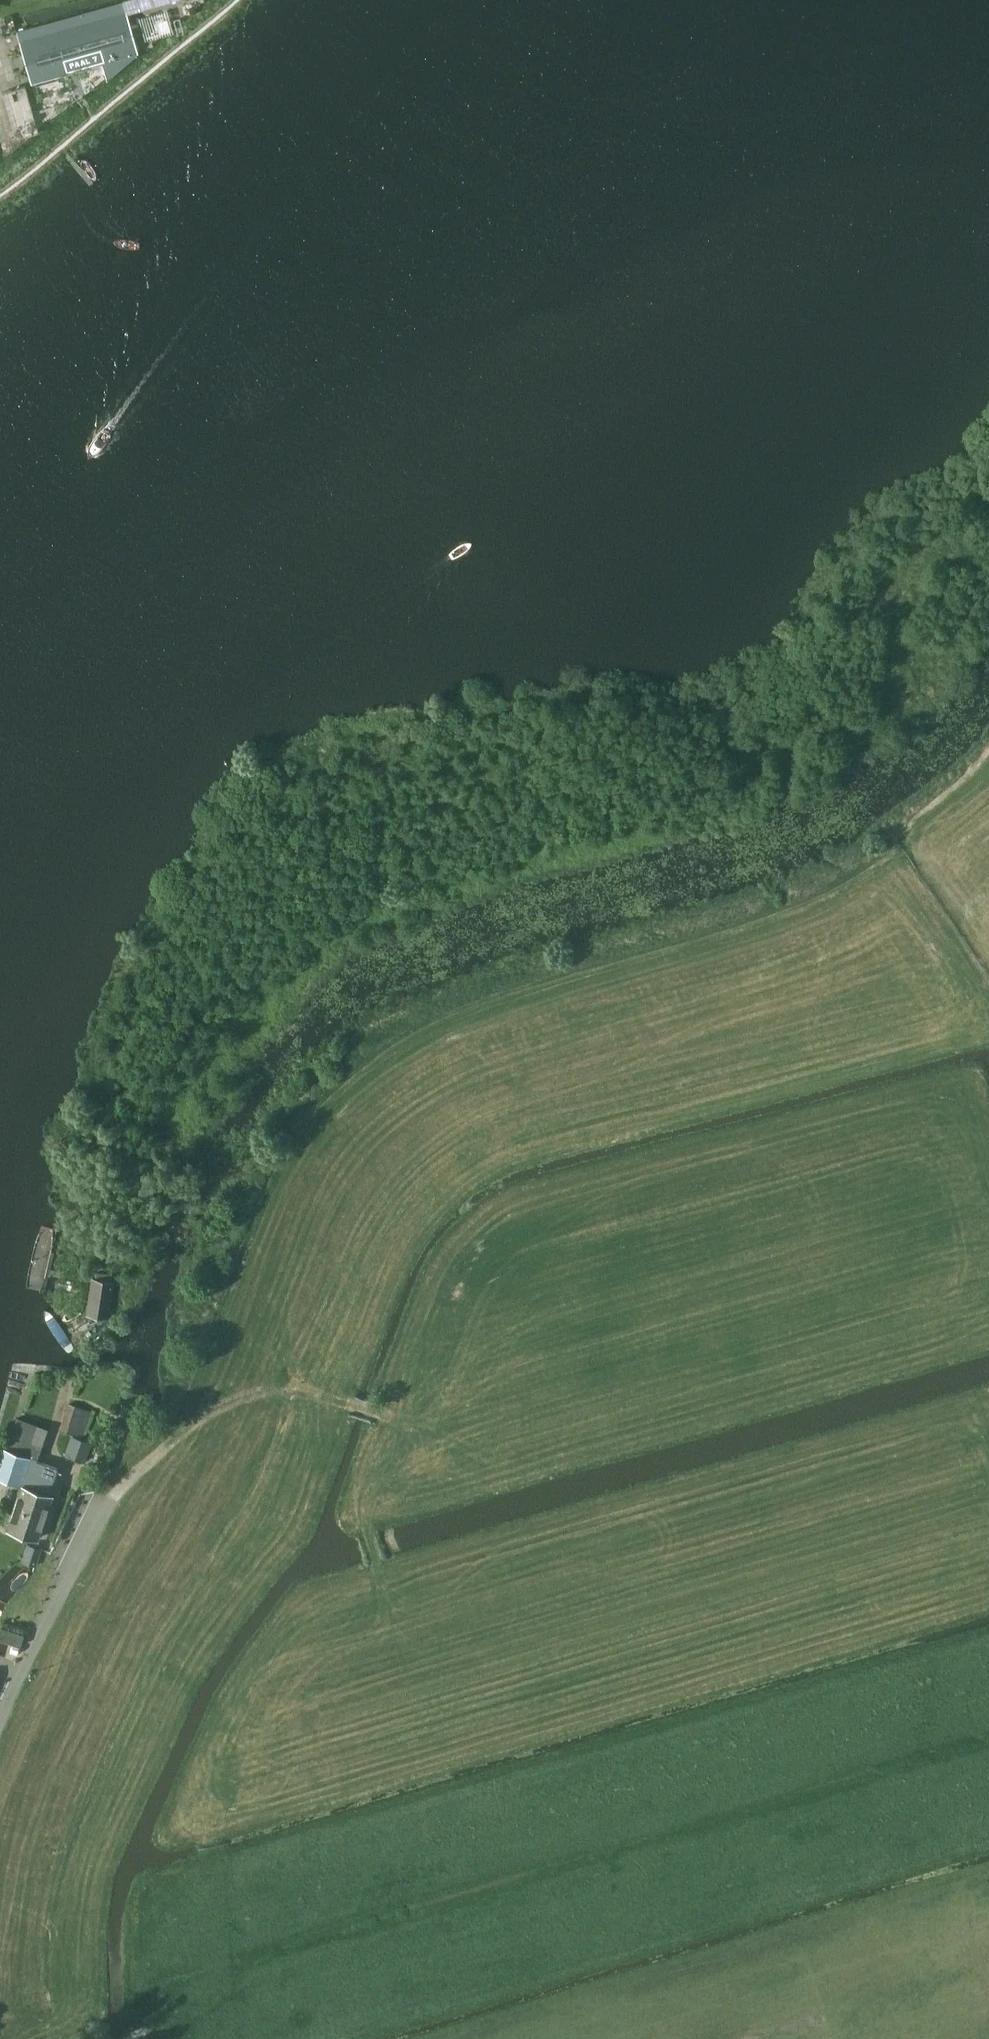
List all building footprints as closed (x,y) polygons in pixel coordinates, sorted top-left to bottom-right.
[(122,2),(17,32),(32,83),(102,63),(107,80),(137,55),(137,53),(122,2)] [(86,1314),(107,1316),(113,1282),(91,1278),(86,1314)] [(65,1454),(85,1460),(91,1441),(81,1437),(89,1412),(68,1405),(60,1430),(72,1434),(65,1454)] [(13,1508),(44,1518),(52,1494),(49,1493),(58,1467),(36,1460),(47,1428),(18,1419),(8,1450),(1,1448),(0,1450),(0,1479),(20,1486),(13,1508)] [(37,1540),(44,1518),(13,1508),(5,1530),(37,1540)] [(21,1562),(34,1566),(39,1549),(27,1545),(21,1562)]
